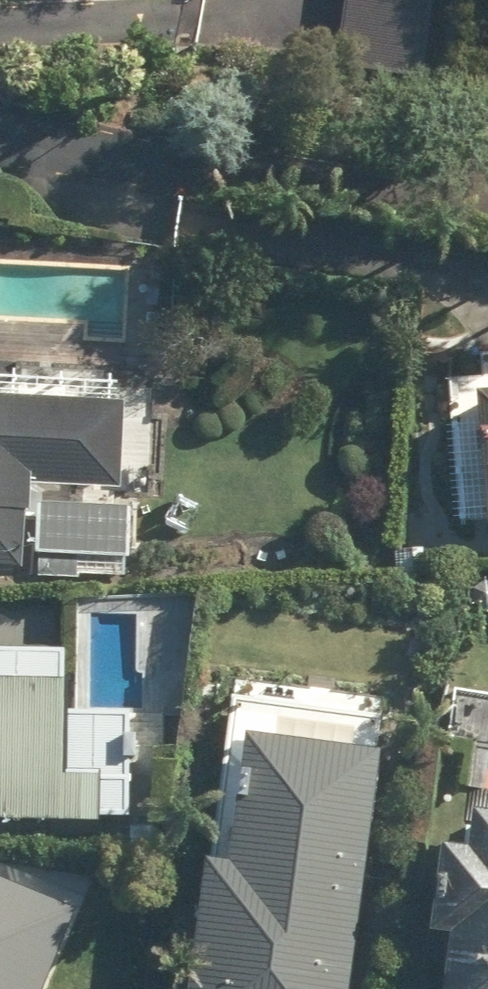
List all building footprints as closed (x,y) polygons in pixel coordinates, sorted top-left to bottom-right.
[(132,551),(133,487),(124,487),(127,380),(0,378),(0,557),(32,558),(32,549),(132,551)] [(487,533),(487,387),(474,388),(485,533),(487,533)] [(157,711),(60,707),(62,647),(0,645),(0,826),(98,830),(98,820),(153,822),(157,711)] [(373,749),(229,734),(216,856),(197,854),(182,988),(347,988),(373,749)] [(457,800),(454,849),(436,849),(431,939),(441,940),(438,988),(487,988),(487,802),(457,800)] [(80,904),(0,872),(0,988),(45,988),(80,904)]
